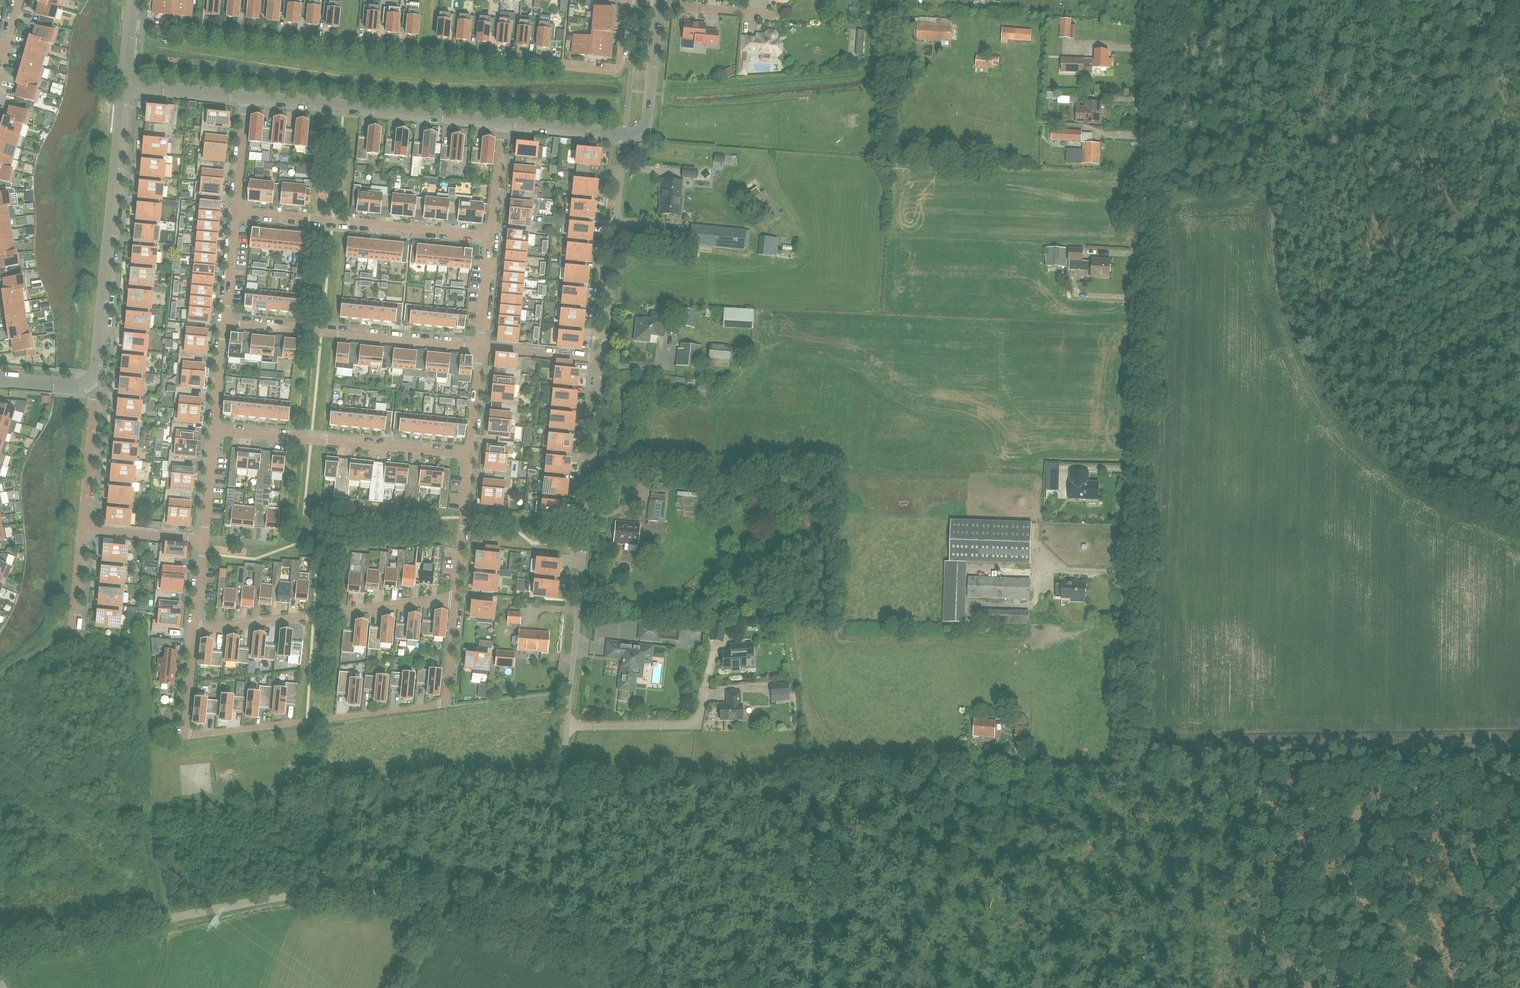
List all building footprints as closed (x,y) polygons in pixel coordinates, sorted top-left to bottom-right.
[(60,0),(37,0),(37,2),(58,8),(57,8),(60,0)] [(156,1),(154,1),(153,13),(166,14),(166,13),(172,13),(173,0),(156,0),(156,1)] [(172,13),(178,14),(178,15),(191,16),(192,4),(190,4),(191,0),(173,0),(172,13)] [(207,7),(206,13),(207,13),(207,14),(218,15),(220,0),(204,0),(203,6),(204,6),(204,4),(208,4),(208,8),(207,7)] [(227,9),(226,15),(227,15),(227,16),(238,17),(240,0),(224,0),(223,8),(224,8),(224,6),(228,6),(228,9),(227,9)] [(243,10),(244,10),(244,8),(248,8),(248,11),(247,11),(246,17),(247,17),(247,18),(258,19),(260,0),(244,0),(243,10)] [(266,13),(266,19),(267,19),(267,20),(278,21),(280,0),(264,0),(263,12),(264,10),(268,10),(268,13),(266,13)] [(286,15),(286,21),(287,21),(287,22),(298,23),(300,0),(284,0),(283,14),(284,12),(288,12),(288,15),(286,15)] [(303,16),(303,14),(308,14),(307,17),(306,17),(306,23),(307,23),(307,24),(318,25),(320,0),(304,0),(303,16)] [(566,12),(567,0),(560,0),(559,11),(566,12)] [(973,9),(988,10),(988,2),(992,3),(992,0),(973,0),(973,9)] [(55,20),(58,8),(37,2),(37,3),(40,3),(36,15),(44,17),(43,23),(53,26),(54,20),(55,20)] [(327,19),(326,19),(326,25),(327,25),(327,26),(338,27),(340,3),(324,2),(323,18),(323,16),(328,16),(327,19)] [(590,19),(614,21),(611,20),(612,16),(614,16),(615,9),(604,8),(604,6),(605,6),(605,5),(595,4),(595,7),(592,7),(591,11),(594,12),(594,19),(590,18),(590,19)] [(367,23),(366,23),(365,29),(367,29),(367,30),(377,31),(380,7),(364,6),(362,22),(363,22),(363,20),(367,20),(367,23)] [(387,25),(386,25),(385,31),(387,31),(386,32),(397,33),(400,9),(384,8),(382,24),(383,24),(383,22),(387,22),(387,25)] [(407,27),(406,27),(405,32),(406,33),(406,34),(417,35),(419,11),(404,10),(402,26),(403,26),(403,24),(407,24),(407,27)] [(449,37),(450,31),(449,31),(449,28),(453,28),(453,31),(454,31),(455,15),(439,13),(437,37),(448,38),(448,37),(449,37)] [(500,13),(497,43),(508,44),(508,43),(509,43),(509,37),(508,37),(509,34),(513,34),(513,36),(515,14),(500,13)] [(468,39),(469,39),(470,33),(468,33),(469,30),(473,30),(473,32),(473,33),(475,17),(459,15),(457,39),(468,40),(468,39)] [(519,21),(517,45),(528,46),(528,45),(529,45),(529,39),(528,39),(528,36),(533,36),(533,38),(535,22),(529,22),(529,17),(521,16),(521,21),(519,21)] [(489,41),(490,35),(488,35),(489,32),(493,32),(493,34),(493,35),(495,19),(479,17),(477,41),(488,42),(488,41),(489,41)] [(1061,18),(1060,37),(1076,38),(1077,25),(1072,25),(1072,19),(1061,18)] [(593,38),(610,39),(612,40),(612,39),(609,39),(610,28),(613,28),(614,21),(590,19),(590,23),(593,23),(592,37),(574,35),(574,36),(593,38)] [(694,43),(716,45),(718,32),(705,30),(705,24),(684,22),(684,23),(683,25),(682,29),(683,31),(683,38),(694,39),(694,43)] [(30,38),(53,45),(56,33),(51,32),(53,26),(43,23),(41,29),(36,27),(33,39),(30,38)] [(549,47),(549,41),(548,41),(548,38),(553,38),(552,40),(553,40),(555,24),(539,23),(537,47),(547,48),(548,47),(549,47)] [(950,47),(952,25),(918,23),(917,40),(941,42),(941,46),(950,47)] [(1032,30),(1003,28),(1002,44),(1008,44),(1008,40),(1031,41),(1032,30)] [(771,59),(772,55),(776,55),(780,52),(781,44),(778,40),(776,40),(776,34),(774,31),(769,31),(766,33),(766,35),(761,35),(757,38),(742,37),(741,52),(761,54),(760,58),(771,59)] [(593,38),(574,36),(576,36),(575,42),(573,42),(572,54),(585,55),(585,54),(591,55),(593,38)] [(53,45),(30,38),(26,50),(45,55),(47,56),(50,45),(53,45)] [(610,58),(611,45),(610,45),(610,39),(593,38),(591,55),(597,55),(597,56),(610,58)] [(42,67),(45,55),(26,50),(23,62),(42,67)] [(1083,72),(1083,67),(1108,68),(1108,51),(1095,50),(1095,61),(1093,60),(1093,59),(1062,57),(1062,71),(1083,72)] [(978,57),(977,66),(998,69),(999,59),(978,57)] [(738,74),(746,75),(747,60),(740,59),(738,74)] [(16,72),(20,73),(41,79),(44,67),(42,67),(23,62),(22,66),(18,65),(16,72)] [(20,73),(17,85),(40,91),(37,90),(41,79),(20,73)] [(37,103),(40,91),(17,85),(19,86),(16,97),(22,99),(20,104),(18,104),(17,104),(30,108),(33,108),(34,103),(37,103)] [(1058,100),(1070,100),(1070,105),(1078,105),(1079,93),(1059,92),(1058,100)] [(1088,102),(1087,108),(1078,108),(1078,120),(1087,120),(1087,121),(1086,121),(1086,122),(1102,123),(1102,122),(1101,122),(1102,116),(1104,116),(1105,116),(1106,102),(1087,101),(1087,102),(1088,102)] [(4,119),(27,126),(31,114),(28,113),(30,108),(17,104),(16,110),(10,108),(7,120),(4,119)] [(174,111),(175,105),(155,104),(155,108),(148,108),(146,121),(155,122),(154,133),(167,134),(172,134),(173,124),(169,123),(170,110),(174,111)] [(201,130),(214,132),(215,126),(227,127),(227,126),(229,126),(230,120),(228,120),(228,116),(221,115),(222,110),(222,111),(222,110),(213,109),(212,114),(209,114),(208,120),(202,120),(201,126),(201,130)] [(263,119),(252,118),(249,142),(270,144),(272,128),(271,128),(271,130),(262,129),(263,119)] [(4,119),(0,131),(19,136),(22,125),(27,126),(4,119)] [(285,121),(274,120),(272,144),(293,146),(294,130),(294,132),(284,131),(285,121)] [(308,123),(297,122),(295,146),(305,147),(304,154),(315,155),(317,132),(316,132),(316,134),(307,133),(308,123)] [(369,129),(368,139),(359,138),(359,136),(358,136),(356,159),(367,160),(367,153),(378,154),(380,130),(369,129)] [(214,132),(201,130),(199,142),(206,142),(205,148),(225,150),(226,139),(213,138),(214,132)] [(1082,131),(1052,130),(1051,139),(1081,141),(1082,131)] [(19,136),(0,131),(0,132),(0,143),(16,147),(19,136)] [(397,132),(396,142),(386,141),(387,139),(386,139),(384,155),(405,157),(408,133),(397,132)] [(145,140),(143,154),(152,155),(165,156),(167,142),(166,142),(167,134),(154,133),(154,138),(153,138),(152,141),(145,140)] [(435,136),(424,135),(424,145),(414,144),(414,142),(414,141),(412,157),(433,159),(434,153),(435,143),(435,136)] [(463,138),(452,137),(451,147),(442,146),(442,144),(441,154),(440,160),(461,162),(463,138)] [(473,147),(472,147),(471,163),(491,165),(494,141),(483,140),(482,150),(473,149),(473,147)] [(516,156),(529,157),(528,163),(541,164),(543,147),(537,146),(533,146),(533,141),(534,141),(524,140),(525,140),(524,145),(517,144),(517,148),(515,148),(514,154),(516,154),(516,156)] [(12,159),(16,147),(0,143),(0,156),(12,159)] [(1067,149),(1067,163),(1098,164),(1099,144),(1084,143),(1084,150),(1067,149)] [(576,173),(588,174),(589,165),(598,166),(599,152),(592,151),(593,146),(574,145),(573,150),(578,150),(577,164),(576,173)] [(225,150),(205,148),(205,155),(198,154),(197,165),(211,166),(211,160),(224,162),(225,150)] [(164,164),(165,156),(152,155),(152,160),(150,160),(150,162),(142,162),(141,175),(150,176),(163,178),(165,164),(164,164)] [(12,159),(0,156),(0,168),(14,172),(9,170),(12,159)] [(527,168),(515,167),(514,179),(533,181),(534,169),(541,170),(541,164),(528,163),(527,168)] [(211,166),(197,165),(196,176),(202,177),(202,183),(221,185),(223,173),(210,172),(211,166)] [(14,172),(0,168),(0,188),(11,189),(12,184),(11,184),(14,172)] [(682,168),(682,177),(695,178),(695,169),(682,168)] [(710,173),(707,169),(701,174),(704,178),(710,173)] [(588,179),(588,174),(576,173),(574,194),(586,196),(595,196),(597,183),(589,182),(589,179),(588,179)] [(148,184),(140,183),(139,197),(148,198),(160,199),(161,199),(162,186),(163,178),(150,176),(150,182),(148,182),(148,184)] [(279,179),(278,184),(277,197),(282,198),(281,204),(292,206),(294,185),(295,186),(295,180),(279,179)] [(525,191),(525,197),(538,198),(539,187),(533,187),(533,181),(514,179),(513,190),(525,191)] [(661,179),(660,195),(662,195),(660,213),(681,215),(682,200),(681,200),(683,181),(661,179)] [(260,202),(262,182),(246,181),(245,190),(250,190),(249,201),(260,202)] [(310,207),(312,181),(305,181),(304,186),(295,186),(294,185),(292,206),(303,207),(304,200),(310,200),(309,207),(310,207)] [(195,182),(194,199),(210,201),(210,200),(207,200),(208,195),(220,196),(221,185),(202,183),(195,182)] [(273,183),(262,182),(260,202),(271,204),(272,197),(277,197),(278,184),(273,184),(273,183)] [(361,186),(353,185),(351,211),(352,207),(358,207),(357,212),(368,213),(370,193),(360,192),(361,186)] [(12,206),(10,194),(15,193),(14,189),(0,188),(0,207),(12,206)] [(392,208),(391,215),(402,216),(404,196),(405,190),(398,190),(393,193),(393,195),(387,195),(386,208),(392,208)] [(405,190),(404,196),(402,216),(413,217),(414,211),(419,211),(421,198),(415,198),(415,197),(415,195),(411,191),(405,190)] [(381,194),(370,193),(368,213),(379,214),(380,207),(386,208),(387,195),(381,194)] [(446,221),(447,214),(453,214),(454,201),(455,194),(438,193),(437,199),(435,219),(446,221)] [(453,214),(459,215),(458,222),(469,223),(471,203),(472,196),(455,194),(454,201),(453,214)] [(586,196),(574,194),(572,216),(584,217),(593,218),(594,204),(587,204),(587,201),(586,201),(586,196)] [(537,209),(538,198),(525,197),(524,203),(512,202),(510,213),(530,215),(536,216),(537,209)] [(160,207),(160,199),(148,198),(147,204),(146,204),(146,206),(138,205),(137,219),(146,220),(158,221),(159,221),(160,207)] [(424,212),(424,218),(435,219),(437,199),(426,198),(426,199),(421,198),(419,211),(424,212)] [(200,214),(218,215),(218,216),(219,216),(219,204),(201,203),(200,214)] [(469,223),(480,224),(481,213),(487,213),(488,204),(471,203),(469,223)] [(12,206),(0,207),(0,220),(8,218),(7,207),(12,206)] [(519,231),(537,233),(537,227),(535,227),(536,222),(529,221),(530,215),(510,213),(509,224),(522,226),(521,231),(519,231)] [(199,224),(217,226),(217,227),(218,227),(218,216),(218,215),(200,214),(199,224)] [(583,223),(584,217),(572,216),(569,238),(582,239),(591,240),(592,226),(584,226),(585,223),(583,223)] [(8,218),(0,220),(0,232),(10,230),(8,218)] [(144,228),(136,227),(135,241),(144,242),(156,243),(157,243),(158,229),(158,221),(146,220),(145,225),(144,225),(144,228)] [(199,224),(199,225),(198,235),(216,237),(217,238),(217,227),(217,226),(199,224)] [(749,231),(745,230),(745,229),(692,224),(690,243),(743,249),(744,246),(747,247),(749,231)] [(261,248),(263,230),(252,229),(250,247),(261,248)] [(12,242),(14,242),(12,230),(10,230),(0,232),(0,244),(12,242)] [(272,249),(274,231),(263,230),(261,248),(272,249)] [(284,232),(274,231),(272,249),(283,251),(284,232)] [(293,252),(295,233),(284,232),(283,251),(293,252)] [(305,253),(306,234),(295,233),(293,252),(305,253)] [(508,244),(526,246),(527,234),(509,233),(507,244),(508,244)] [(216,237),(198,235),(197,246),(215,248),(216,248),(216,237)] [(775,256),(776,249),(778,237),(761,235),(759,254),(775,256)] [(582,239),(569,238),(567,260),(580,261),(589,262),(589,260),(591,260),(591,255),(589,255),(590,248),(582,247),(582,245),(581,245),(582,239)] [(357,258),(359,240),(348,239),(346,257),(357,258)] [(368,259),(370,241),(359,240),(357,258),(368,259)] [(379,260),(381,242),(370,241),(368,259),(379,260)] [(12,242),(0,244),(0,256),(19,253),(13,254),(12,242)] [(155,251),(156,243),(144,242),(143,247),(142,247),(142,250),(134,249),(133,263),(141,263),(141,264),(154,265),(155,265),(156,251),(155,251)] [(390,261),(392,243),(381,242),(379,260),(390,261)] [(392,243),(390,261),(407,263),(408,249),(408,251),(402,250),(403,244),(392,243)] [(508,244),(506,255),(507,255),(525,256),(526,246),(508,244)] [(427,265),(428,246),(417,245),(417,252),(411,251),(411,250),(410,263),(427,265)] [(215,248),(197,246),(196,257),(214,258),(214,259),(215,259),(215,248)] [(439,248),(428,246),(427,265),(437,266),(439,248)] [(448,267),(450,249),(439,248),(437,266),(448,267)] [(461,250),(450,249),(448,267),(459,268),(461,250)] [(1109,277),(1110,261),(1092,260),(1092,262),(1082,262),(1083,249),(1069,249),(1069,261),(1070,261),(1069,270),(1078,270),(1078,271),(1088,271),(1087,276),(1109,277)] [(461,250),(459,268),(470,269),(472,251),(461,250)] [(8,273),(21,271),(20,266),(19,253),(0,256),(0,268),(8,267),(8,273)] [(507,255),(505,266),(506,266),(506,265),(524,267),(525,256),(507,255)] [(214,259),(214,258),(196,257),(195,267),(213,269),(213,270),(214,270),(214,259)] [(579,267),(580,261),(567,260),(565,282),(577,283),(586,284),(588,270),(580,269),(580,267),(579,267)] [(140,271),(132,271),(130,284),(139,285),(152,287),(154,273),(153,273),(154,265),(141,264),(141,269),(140,269),(140,271)] [(504,276),(505,277),(505,276),(523,278),(523,272),(529,272),(529,268),(524,267),(506,265),(506,266),(504,276)] [(213,270),(213,269),(195,267),(194,278),(212,280),(213,280),(213,270)] [(2,292),(2,293),(24,290),(23,277),(21,271),(8,273),(9,279),(4,280),(5,292),(2,292)] [(505,276),(505,277),(503,287),(504,287),(522,289),(523,278),(505,276)] [(193,289),(211,291),(212,291),(212,280),(194,278),(193,289)] [(577,288),(577,283),(565,282),(563,303),(575,305),(584,305),(586,292),(578,291),(578,288),(577,288)] [(152,287),(139,285),(139,291),(138,291),(137,293),(130,292),(128,306),(137,307),(150,308),(152,295),(151,295),(151,292),(152,287)] [(504,287),(502,298),(503,298),(521,299),(522,289),(504,287)] [(189,299),(209,301),(209,302),(211,302),(211,291),(193,289),(192,299),(189,299)] [(255,309),(257,291),(246,289),(244,308),(255,309)] [(24,290),(2,293),(4,305),(23,302),(21,290),(24,290)] [(268,292),(257,291),(255,309),(266,310),(268,292)] [(278,293),(268,292),(266,310),(277,311),(278,293)] [(287,312),(289,294),(278,293),(277,311),(287,312)] [(300,295),(289,294),(287,312),(299,313),(300,295)] [(503,298),(501,309),(502,309),(502,308),(520,310),(522,310),(523,299),(521,299),(503,298)] [(188,310),(208,312),(208,313),(209,313),(209,302),(209,301),(189,299),(188,310)] [(351,318),(353,300),(342,299),(340,317),(351,318)] [(364,301),(353,300),(351,318),(362,319),(364,301)] [(375,302),(364,301),(362,319),(373,320),(375,302)] [(23,302),(4,305),(6,316),(25,314),(23,302)] [(386,303),(375,302),(373,320),(384,321),(386,303)] [(50,310),(49,303),(40,305),(41,311),(50,310)] [(386,303),(384,321),(395,323),(396,317),(402,317),(403,305),(386,303)] [(575,305),(563,303),(560,325),(573,326),(582,327),(584,313),(576,313),(576,310),(575,310),(575,305)] [(420,325),(422,307),(405,305),(404,317),(410,318),(410,324),(420,325)] [(135,329),(148,330),(150,316),(149,316),(150,308),(137,307),(137,313),(135,313),(135,315),(127,314),(126,328),(135,329)] [(433,308),(422,307),(420,325),(431,326),(433,308)] [(444,309),(433,308),(431,326),(442,327),(444,309)] [(502,308),(502,309),(499,319),(501,320),(501,319),(519,321),(520,310),(502,308)] [(694,327),(696,311),(681,308),(679,324),(694,327)] [(752,328),(753,310),(724,308),(723,327),(752,328)] [(455,310),(444,309),(442,327),(453,328),(455,310)] [(208,323),(208,313),(208,312),(188,310),(187,319),(190,320),(189,322),(208,323)] [(466,311),(455,310),(453,328),(464,329),(466,311)] [(649,334),(660,336),(664,336),(666,314),(651,312),(650,320),(636,318),(634,340),(649,342),(649,334)] [(25,314),(6,316),(7,328),(26,326),(25,314)] [(501,319),(501,320),(498,330),(500,330),(520,332),(521,321),(519,321),(501,319)] [(206,343),(207,332),(194,330),(195,325),(198,325),(198,324),(182,323),(181,329),(183,329),(181,340),(187,341),(206,343)] [(30,337),(29,325),(26,326),(7,328),(9,340),(33,337),(30,337)] [(573,326),(560,325),(558,347),(580,349),(581,335),(574,335),(574,332),(582,333),(582,327),(573,326)] [(133,351),(145,352),(146,352),(147,338),(148,330),(135,329),(135,334),(133,334),(133,337),(125,336),(124,350),(133,351)] [(500,330),(497,341),(516,343),(517,341),(519,341),(520,332),(500,330)] [(245,354),(247,341),(242,341),(242,335),(231,334),(228,357),(244,359),(245,354)] [(252,342),(247,341),(245,354),(261,355),(263,337),(252,336),(252,342)] [(36,355),(33,337),(9,340),(9,341),(12,340),(14,352),(26,350),(27,356),(36,355)] [(261,362),(277,363),(279,345),(274,344),(274,338),(263,337),(261,355),(261,362)] [(284,345),(279,345),(277,363),(278,357),(294,359),(296,340),(284,339),(284,345)] [(180,346),(179,358),(192,359),(192,353),(205,354),(206,343),(187,341),(186,347),(180,346)] [(335,367),(353,369),(354,352),(349,351),(349,346),(338,344),(335,367)] [(700,368),(702,345),(681,344),(680,349),(678,348),(676,365),(700,368)] [(729,366),(731,347),(710,344),(708,365),(729,366)] [(354,352),(353,369),(353,364),(370,366),(371,348),(360,347),(360,353),(354,352)] [(383,349),(371,348),(370,366),(380,367),(380,369),(386,370),(386,368),(388,355),(382,355),(383,349)] [(393,356),(388,355),(386,368),(403,369),(405,351),(394,350),(393,356)] [(123,358),(122,372),(131,372),(131,373),(143,374),(144,374),(145,360),(145,352),(133,351),(132,356),(131,356),(131,359),(123,358)] [(416,352),(405,351),(403,369),(420,371),(419,373),(420,373),(421,359),(416,358),(416,352)] [(427,359),(421,359),(420,373),(425,373),(426,372),(437,373),(438,354),(427,353),(427,359)] [(450,355),(438,354),(437,373),(436,378),(448,379),(448,374),(453,374),(453,378),(455,362),(449,361),(450,355)] [(515,368),(516,357),(496,355),(495,367),(508,368),(507,374),(520,375),(521,369),(515,368)] [(460,362),(455,362),(453,378),(458,379),(458,381),(470,382),(472,358),(461,357),(460,362)] [(192,359),(179,358),(178,368),(184,369),(183,375),(202,377),(203,376),(205,376),(205,370),(203,370),(204,366),(191,365),(192,359)] [(571,362),(557,361),(556,369),(554,383),(555,383),(567,385),(576,385),(578,372),(570,371),(570,368),(569,368),(570,362),(571,362)] [(150,374),(143,374),(131,373),(130,378),(129,378),(129,380),(121,380),(120,393),(129,394),(141,396),(142,396),(143,382),(150,382),(150,374)] [(494,378),(493,390),(513,391),(513,385),(519,386),(520,375),(507,374),(507,379),(494,378)] [(175,392),(188,393),(189,388),(201,389),(201,387),(203,387),(204,381),(202,381),(202,377),(183,375),(182,387),(176,386),(175,392)] [(567,385),(555,383),(554,392),(552,405),(553,405),(565,407),(574,407),(576,394),(568,393),(568,390),(567,390),(567,385)] [(513,391),(493,390),(492,401),(504,402),(504,408),(517,409),(518,398),(512,398),(513,392),(513,391)] [(180,410),(199,412),(200,400),(188,399),(188,393),(175,392),(174,403),(180,404),(180,410)] [(126,416),(139,417),(140,417),(141,404),(140,404),(141,396),(129,394),(128,400),(127,400),(127,402),(119,401),(117,415),(126,416)] [(41,403),(50,404),(50,396),(42,395),(41,403)] [(234,416),(235,397),(224,396),(223,414),(234,416)] [(246,398),(235,397),(234,416),(244,417),(246,398)] [(255,418),(257,399),(246,398),(244,417),(255,418)] [(11,421),(14,411),(24,414),(28,402),(0,399),(0,417),(11,421)] [(268,401),(257,399),(255,418),(266,419),(268,401)] [(277,420),(279,402),(268,401),(266,419),(277,420)] [(290,403),(279,402),(277,420),(288,421),(290,403)] [(550,427),(551,427),(563,429),(572,430),(573,416),(566,415),(566,413),(565,412),(565,407),(553,405),(552,414),(551,414),(550,427)] [(341,426),(342,408),(332,407),(330,425),(341,426)] [(353,409),(342,408),(341,426),(352,427),(353,409)] [(503,414),(491,412),(490,424),(509,426),(510,420),(516,420),(517,409),(504,408),(503,414)] [(363,428),(364,410),(353,409),(352,427),(363,428)] [(172,426),(172,427),(185,428),(185,422),(198,423),(199,412),(180,410),(179,421),(172,421),(172,426)] [(375,411),(364,410),(363,428),(373,429),(375,411)] [(392,413),(375,411),(373,429),(384,430),(385,425),(391,425),(390,426),(391,426),(392,413)] [(399,432),(410,433),(412,415),(395,413),(393,427),(394,427),(394,425),(400,426),(399,432)] [(423,416),(412,415),(410,433),(421,434),(423,416)] [(124,438),(137,439),(139,425),(138,425),(139,417),(126,416),(126,422),(125,422),(125,424),(117,423),(116,430),(114,430),(114,435),(116,435),(115,437),(124,438)] [(423,416),(421,434),(432,435),(433,417),(423,416)] [(11,432),(13,433),(17,422),(11,421),(0,417),(0,429),(11,432)] [(444,418),(433,417),(432,435),(443,436),(444,418)] [(444,418),(443,436),(453,437),(455,419),(444,418)] [(466,420),(455,419),(453,437),(464,438),(466,420)] [(500,442),(514,444),(515,426),(509,426),(490,424),(489,435),(501,436),(500,442)] [(176,444),(196,446),(197,435),(184,434),(185,428),(172,427),(171,437),(177,438),(176,444)] [(548,450),(561,451),(570,452),(571,438),(563,437),(564,435),(563,435),(563,429),(551,427),(550,436),(549,436),(548,450)] [(4,442),(7,433),(10,434),(11,432),(0,429),(0,441),(4,442)] [(122,460),(135,461),(137,447),(136,447),(137,439),(124,438),(124,443),(123,443),(122,446),(115,445),(113,459),(122,460)] [(500,448),(487,447),(486,458),(506,460),(506,454),(513,454),(514,444),(500,442),(500,448)] [(176,450),(170,450),(168,461),(181,462),(182,456),(195,457),(196,446),(176,444),(176,450)] [(231,458),(228,486),(235,487),(237,469),(247,470),(249,450),(242,449),(242,453),(238,452),(237,459),(231,458)] [(249,450),(247,470),(258,471),(256,489),(263,490),(266,461),(260,461),(260,455),(256,454),(256,450),(249,450)] [(561,451),(548,450),(548,458),(547,458),(546,472),(559,473),(568,474),(569,460),(561,459),(562,457),(560,457),(561,451)] [(263,490),(270,491),(272,473),(283,474),(285,453),(278,452),(277,456),(273,456),(272,462),(266,461),(263,490)] [(334,462),(334,458),(327,457),(325,478),(335,479),(334,497),(341,498),(344,469),(337,468),(338,462),(334,462)] [(512,461),(506,460),(486,458),(485,470),(498,471),(497,477),(510,478),(512,461)] [(120,482),(133,483),(135,469),(134,469),(135,461),(122,460),(122,465),(121,465),(120,468),(112,467),(111,481),(120,481),(120,482)] [(350,481),(360,482),(362,461),(355,460),(355,464),(351,464),(350,470),(344,469),(341,498),(348,499),(350,481)] [(173,478),(173,479),(192,481),(193,469),(181,468),(181,462),(168,461),(167,472),(174,473),(173,478)] [(376,501),(379,466),(369,465),(369,461),(362,461),(360,482),(370,483),(369,501),(376,501)] [(390,467),(379,466),(376,501),(383,502),(385,484),(395,485),(397,464),(390,464),(390,467)] [(414,470),(415,466),(397,464),(395,485),(405,486),(404,504),(411,505),(414,470)] [(1047,464),(1047,490),(1057,491),(1058,464),(1047,464)] [(425,471),(414,470),(411,505),(418,505),(420,487),(430,489),(432,468),(425,467),(425,471)] [(432,468),(430,489),(440,490),(439,508),(446,508),(449,479),(442,479),(443,473),(439,472),(439,468),(432,468)] [(1086,482),(1087,473),(1087,470),(1072,470),(1071,479),(1069,479),(1068,498),(1094,499),(1094,495),(1098,495),(1098,482),(1086,482)] [(559,473),(546,472),(545,480),(543,494),(544,494),(557,495),(566,496),(567,482),(559,481),(559,479),(558,479),(559,473)] [(483,493),(502,495),(503,488),(509,489),(510,478),(497,477),(497,482),(484,481),(483,493)] [(165,495),(178,497),(179,490),(191,492),(192,481),(173,479),(167,478),(165,495)] [(132,491),(133,483),(120,482),(120,487),(118,487),(118,489),(110,489),(109,502),(118,503),(130,505),(130,504),(131,505),(132,491)] [(242,527),(244,506),(234,505),(235,489),(227,489),(224,521),(235,522),(235,526),(242,527)] [(263,490),(256,489),(254,507),(244,506),(242,527),(249,527),(249,523),(260,524),(263,490)] [(263,490),(260,524),(270,525),(270,529),(277,530),(279,509),(269,508),(270,491),(263,490)] [(502,495),(483,493),(482,504),(494,505),(494,510),(491,510),(491,511),(507,512),(507,506),(501,506),(502,495)] [(557,495),(544,494),(543,502),(541,516),(563,518),(565,504),(557,503),(557,501),(556,501),(557,495)] [(170,513),(189,515),(190,503),(178,502),(178,497),(165,495),(164,506),(170,507),(170,513)] [(659,521),(662,502),(649,500),(646,520),(659,521)] [(116,511),(108,510),(107,524),(129,526),(130,513),(130,505),(118,503),(117,509),(116,509),(116,511)] [(189,515),(170,513),(169,519),(163,519),(162,530),(178,531),(175,531),(175,525),(188,526),(189,515)] [(1032,523),(951,520),(950,561),(1031,564),(1032,523)] [(637,544),(639,523),(616,521),(614,542),(637,544)] [(103,560),(112,561),(125,562),(127,549),(129,549),(129,540),(113,539),(114,539),(114,545),(113,545),(112,547),(105,547),(103,560)] [(175,557),(185,558),(186,546),(166,544),(160,544),(159,550),(158,561),(171,562),(172,557),(175,557)] [(420,583),(421,583),(427,584),(428,580),(432,581),(433,574),(440,575),(442,546),(435,545),(433,563),(423,562),(424,548),(420,583)] [(476,568),(484,568),(497,570),(498,570),(499,556),(498,556),(499,548),(486,546),(486,547),(487,547),(486,552),(485,552),(485,555),(477,554),(476,568)] [(420,583),(424,548),(417,548),(415,566),(405,565),(406,550),(402,585),(409,586),(410,582),(414,583),(414,576),(421,577),(420,583)] [(402,585),(406,550),(398,550),(397,568),(387,567),(388,553),(384,588),(391,588),(392,584),(402,585)] [(384,581),(384,587),(384,588),(388,553),(370,551),(370,555),(366,590),(373,590),(373,586),(378,587),(378,581),(384,581)] [(536,574),(549,575),(558,576),(559,562),(551,561),(552,559),(550,559),(551,553),(552,553),(538,551),(538,557),(537,557),(536,571),(537,571),(536,574)] [(5,564),(9,554),(0,553),(0,575),(3,576),(7,578),(11,567),(5,564)] [(366,590),(370,555),(362,554),(360,572),(350,571),(348,592),(355,592),(355,589),(359,589),(360,583),(366,583),(366,590)] [(290,582),(288,603),(289,603),(290,595),(300,596),(300,600),(307,601),(309,580),(299,579),(301,561),(293,560),(291,582),(290,582)] [(110,583),(123,584),(125,570),(124,570),(125,562),(112,561),(112,567),(111,567),(110,569),(102,568),(101,582),(110,583)] [(171,568),(171,562),(158,561),(157,573),(163,573),(163,579),(182,581),(183,570),(171,568)] [(288,603),(290,582),(280,581),(282,563),(274,562),(272,584),(270,605),(271,605),(272,591),(278,592),(278,598),(282,598),(281,602),(288,603)] [(252,607),(256,565),(254,586),(244,585),(246,568),(238,567),(234,609),(236,595),(242,596),(241,602),(245,603),(245,607),(252,607)] [(270,605),(272,584),(262,583),(264,565),(256,565),(252,607),(253,607),(254,593),(260,594),(259,600),(264,601),(263,604),(270,605)] [(227,605),(227,609),(234,609),(238,567),(236,589),(226,588),(227,570),(220,569),(217,598),(224,598),(223,604),(227,605)] [(473,589),(495,592),(497,578),(496,578),(497,570),(484,568),(484,574),(483,574),(483,576),(475,576),(473,589)] [(549,575),(536,574),(536,577),(535,577),(533,595),(556,598),(557,584),(549,583),(549,581),(548,580),(549,575)] [(1029,599),(1030,579),(968,576),(968,597),(1029,599)] [(182,581),(163,579),(162,591),(155,590),(155,596),(168,597),(169,591),(181,593),(182,581)] [(1086,600),(1087,583),(1079,583),(1079,580),(1064,580),(1064,583),(1057,583),(1057,597),(1074,597),(1074,600),(1086,600)] [(108,605),(123,606),(121,606),(122,592),(123,584),(110,583),(110,589),(108,588),(108,591),(100,590),(99,604),(108,605)] [(494,606),(496,606),(497,597),(481,595),(480,604),(472,603),(471,617),(479,618),(478,622),(492,623),(494,606)] [(167,603),(168,597),(155,596),(154,608),(160,608),(159,614),(179,616),(180,604),(167,603)] [(949,624),(970,623),(970,612),(965,612),(965,598),(949,598),(949,624)] [(106,613),(98,612),(97,626),(119,628),(120,615),(122,615),(123,606),(108,605),(107,610),(106,610),(106,613)] [(508,611),(507,623),(519,623),(520,612),(508,611)] [(421,635),(444,638),(446,614),(435,613),(435,614),(434,614),(434,619),(435,620),(434,623),(423,622),(423,619),(421,635)] [(152,620),(152,625),(151,631),(167,633),(167,632),(165,632),(165,626),(178,627),(179,616),(159,614),(159,620),(152,620)] [(417,641),(420,617),(409,616),(409,617),(408,617),(407,623),(408,623),(408,626),(397,625),(397,623),(396,623),(395,639),(417,641)] [(370,628),(370,626),(367,649),(380,650),(381,643),(391,644),(393,621),(382,619),(382,620),(381,620),(381,626),(382,626),(381,629),(370,628)] [(344,631),(344,629),(343,629),(341,652),(354,653),(354,646),(365,647),(367,624),(356,623),(356,624),(355,624),(354,629),(355,629),(355,632),(344,631)] [(641,623),(639,638),(659,641),(661,626),(641,623)] [(722,642),(725,626),(713,624),(710,640),(722,642)] [(519,630),(518,636),(514,636),(512,637),(512,643),(513,645),(518,645),(517,650),(547,652),(548,632),(519,630)] [(288,656),(288,664),(300,665),(303,642),(302,642),(302,644),(290,643),(291,639),(292,639),(293,634),(291,634),(291,633),(281,632),(278,655),(288,656)] [(266,637),(265,637),(265,636),(254,635),(252,659),(275,661),(276,645),(275,647),(264,646),(264,643),(265,643),(266,637)] [(156,646),(171,648),(172,640),(155,638),(156,646)] [(228,638),(225,662),(248,664),(250,648),(249,648),(249,650),(237,649),(238,646),(239,646),(239,640),(238,640),(238,639),(228,638)] [(212,642),(201,641),(199,665),(222,667),(223,651),(222,653),(211,652),(211,649),(213,649),(213,644),(212,643),(212,642)] [(650,662),(652,647),(610,642),(608,657),(624,659),(623,666),(621,666),(619,683),(620,683),(619,685),(622,686),(623,687),(624,688),(626,688),(628,688),(630,688),(632,687),(634,687),(634,685),(636,668),(642,669),(643,661),(650,662)] [(753,656),(752,643),(730,644),(731,652),(722,652),(723,668),(731,668),(731,670),(739,670),(739,667),(745,667),(745,658),(746,656),(753,656)] [(492,648),(475,647),(475,655),(467,654),(465,668),(474,669),(473,673),(487,674),(489,657),(491,657),(492,648)] [(174,665),(175,652),(176,651),(168,650),(167,664),(164,664),(164,659),(159,659),(158,672),(162,672),(160,684),(161,684),(168,684),(168,685),(170,685),(170,684),(172,685),(172,686),(174,665)] [(496,651),(495,665),(513,667),(514,653),(496,651)] [(427,693),(427,694),(438,695),(441,671),(418,669),(416,685),(417,685),(417,683),(428,684),(428,687),(427,687),(426,693),(427,693)] [(348,704),(359,705),(361,681),(351,680),(352,673),(339,672),(337,695),(338,693),(349,694),(349,697),(347,697),(347,702),(348,702),(348,704)] [(412,698),(414,675),(391,672),(390,688),(391,686),(402,688),(402,691),(400,691),(400,696),(401,696),(401,697),(412,698)] [(374,699),(374,700),(385,701),(388,678),(365,676),(363,692),(364,692),(364,690),(375,691),(375,694),(374,694),(373,699),(374,699)] [(275,689),(273,713),(283,714),(284,713),(285,713),(285,707),(284,707),(284,704),(296,705),(296,707),(298,684),(286,683),(285,690),(275,689)] [(772,696),(788,695),(788,684),(771,685),(772,696)] [(258,707),(269,708),(269,710),(270,710),(272,687),(259,686),(259,693),(248,692),(246,716),(257,717),(257,716),(258,716),(259,711),(258,710),(258,707)] [(720,719),(742,719),(742,704),(740,705),(740,692),(727,692),(727,705),(720,705),(720,719)] [(245,698),(222,695),(220,719),(231,720),(231,719),(232,719),(232,714),(231,714),(231,710),(243,712),(243,714),(245,698)] [(195,699),(193,722),(204,723),(204,722),(205,722),(206,717),(205,717),(205,714),(216,715),(216,717),(217,717),(218,701),(195,699)] [(995,737),(997,720),(976,718),(974,735),(995,737)] [(1016,742),(1027,743),(1029,727),(1017,726),(1016,742)]
